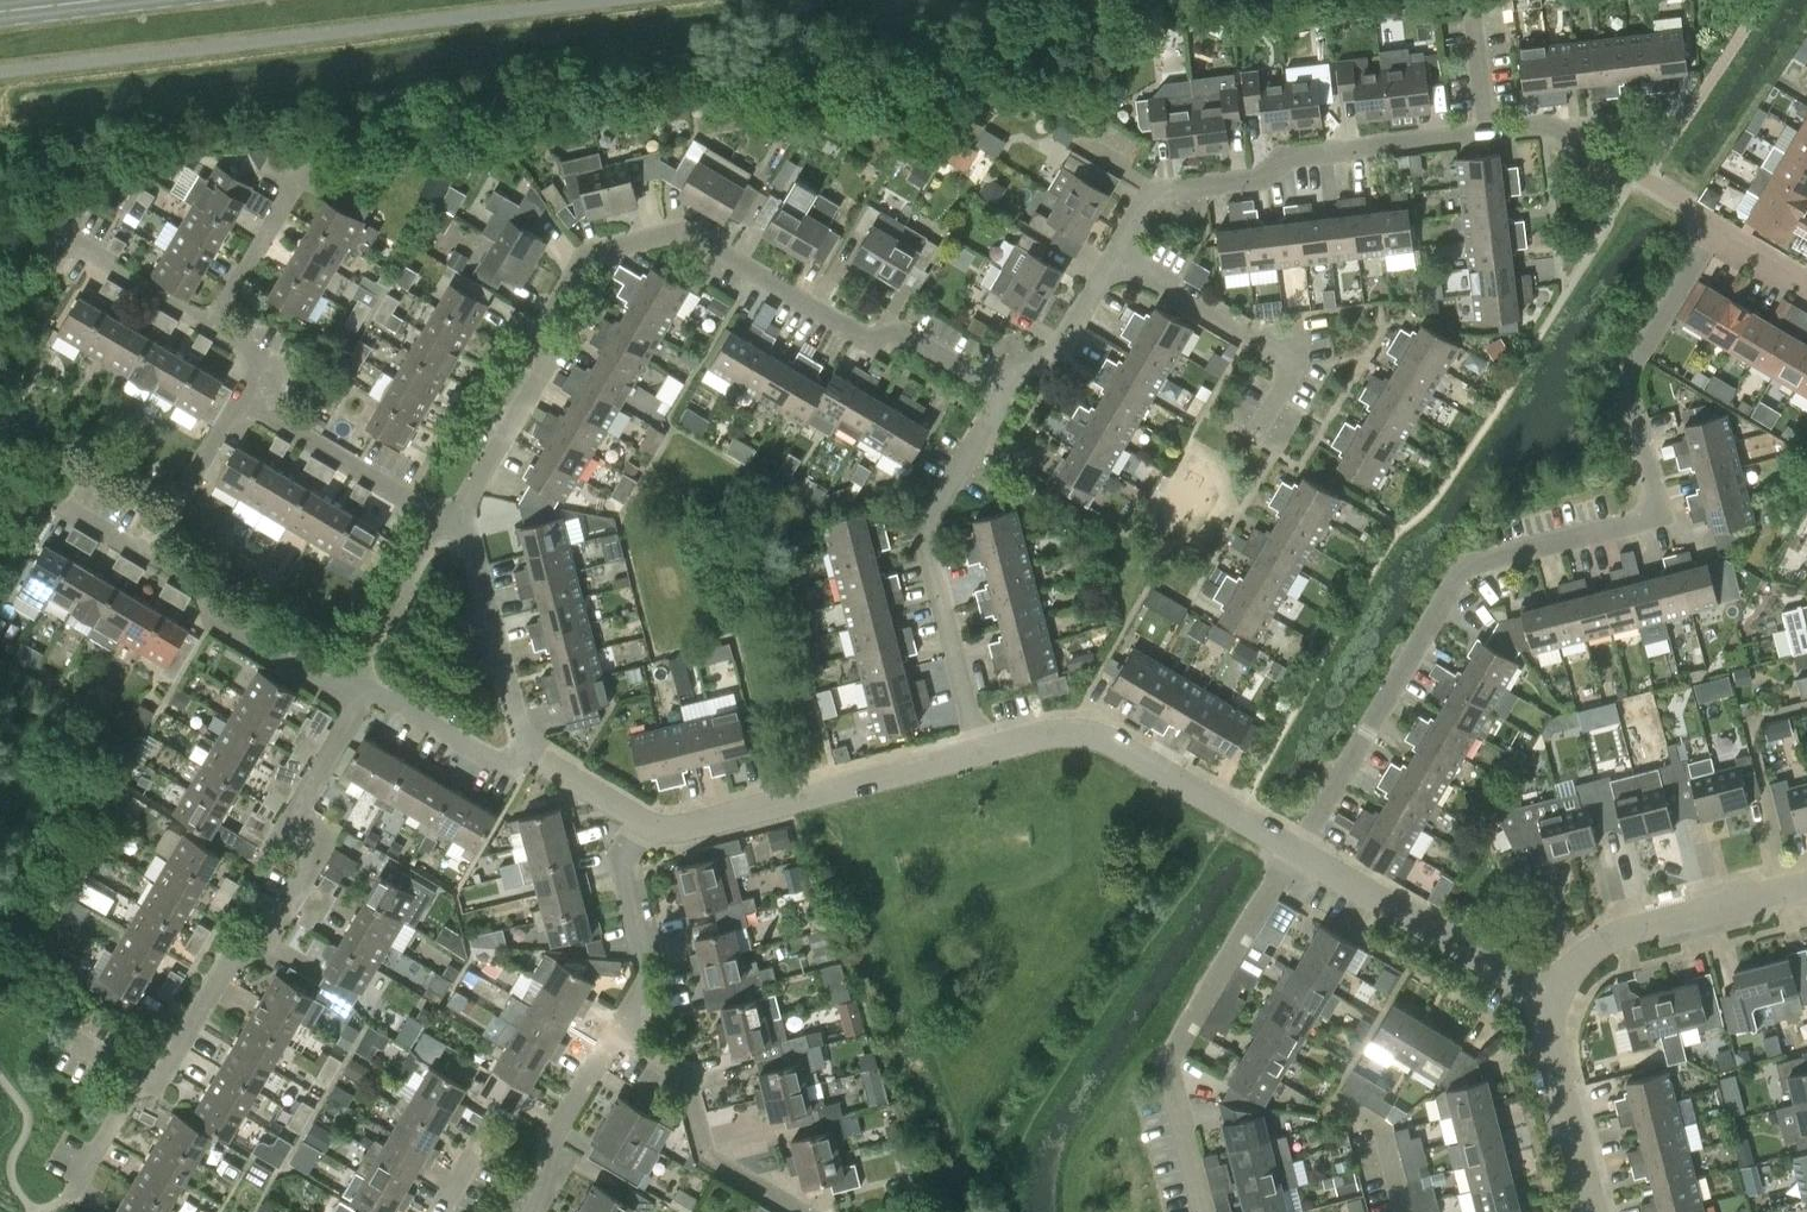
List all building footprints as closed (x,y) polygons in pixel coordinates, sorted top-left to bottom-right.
[(1682,29),(1653,33),(1660,91),(1674,90),(1672,73),(1687,72),(1682,29)] [(1660,91),(1653,33),(1626,36),(1632,78),(1645,77),(1647,93),(1660,91)] [(1632,78),(1626,36),(1599,39),(1607,98),(1620,96),(1618,80),(1632,78)] [(1607,98),(1599,39),(1572,42),(1578,85),(1591,83),(1593,100),(1607,98)] [(1578,85),(1572,42),(1546,45),(1553,104),(1566,103),(1564,86),(1578,85)] [(1539,106),(1553,104),(1546,45),(1517,49),(1522,91),(1537,90),(1539,106)] [(1799,47),(1792,57),(1800,62),(1806,51),(1799,47)] [(1409,68),(1381,71),(1386,114),(1429,109),(1422,52),(1408,54),(1409,68)] [(1386,114),(1381,71),(1370,73),(1368,58),(1336,62),(1340,92),(1354,91),(1357,117),(1386,114)] [(1315,79),(1287,82),(1292,125),(1320,122),(1317,95),(1331,93),(1328,63),(1313,65),(1315,79)] [(1263,128),(1292,125),(1287,82),(1258,86),(1256,72),(1242,73),(1245,104),(1260,102),(1263,128)] [(1239,119),(1234,78),(1191,83),(1199,151),(1228,147),(1224,120),(1239,119)] [(1170,154),(1199,151),(1191,83),(1191,82),(1162,85),(1164,97),(1149,99),(1154,137),(1168,135),(1170,154)] [(676,119),(676,96),(662,96),(663,119),(676,119)] [(1802,102),(1796,112),(1806,118),(1799,130),(1806,135),(1806,105),(1802,102)] [(977,130),(972,146),(994,154),(999,137),(977,130)] [(1799,130),(1786,152),(1806,165),(1806,135),(1799,130)] [(970,163),(976,152),(958,141),(951,152),(970,163)] [(1786,152),(1774,145),(1760,168),(1772,175),(1806,194),(1806,165),(1786,152)] [(679,194),(701,207),(729,160),(707,147),(698,162),(685,155),(669,182),(682,189),(679,194)] [(612,206),(603,168),(599,152),(561,162),(564,174),(571,202),(584,198),(588,212),(612,206)] [(1456,159),(1459,187),(1518,180),(1517,166),(1500,168),(1498,153),(1456,159)] [(1048,189),(1061,196),(1095,217),(1108,194),(1086,181),(1094,169),(1069,154),(1048,189)] [(627,162),(603,168),(612,206),(636,200),(633,186),(647,183),(640,155),(626,159),(627,162)] [(1399,170),(1409,168),(1407,157),(1397,158),(1399,170)] [(751,174),(729,160),(701,207),(724,220),(726,216),(739,223),(758,190),(746,183),(751,174)] [(929,174),(915,166),(907,180),(921,188),(929,174)] [(194,204),(231,226),(243,206),(264,218),(273,201),(251,188),(216,167),(208,180),(200,175),(185,199),(194,204)] [(1760,168),(1747,189),(1760,196),(1796,218),(1799,213),(1806,200),(1806,194),(1772,175),(1760,168)] [(790,177),(779,170),(771,184),(782,191),(790,177)] [(166,190),(177,196),(185,178),(174,173),(166,190)] [(991,201),(1000,186),(988,178),(978,194),(991,201)] [(764,233),(786,246),(817,193),(795,180),(783,201),(770,194),(754,221),(766,229),(764,233)] [(1518,180),(1459,187),(1462,214),(1505,209),(1504,195),(1520,193),(1518,180)] [(556,213),(568,205),(553,182),(540,190),(556,213)] [(452,212),(460,191),(446,186),(438,207),(452,212)] [(142,189),(135,201),(147,208),(154,196),(142,189)] [(328,202),(326,201),(312,225),(349,247),(361,254),(364,248),(368,250),(379,231),(363,221),(369,210),(335,189),(328,202)] [(1706,189),(1699,201),(1711,208),(1718,197),(1706,189)] [(1806,227),(1806,218),(1799,213),(1796,218),(1760,196),(1747,189),(1737,207),(1738,213),(1747,218),(1746,220),(1782,241),(1794,222),(1806,229),(1806,227)] [(494,213),(482,233),(496,241),(530,261),(542,239),(530,232),(537,220),(518,208),(519,205),(494,191),(484,207),(494,213)] [(1393,209),(1379,211),(1385,253),(1413,250),(1406,191),(1391,193),(1393,209)] [(840,206),(817,193),(786,246),(808,259),(811,255),(823,263),(840,235),(827,227),(840,206)] [(1081,239),(1095,217),(1061,196),(1048,218),(1035,211),(1027,224),(1052,239),(1059,226),(1081,239)] [(1350,198),(1358,257),(1385,253),(1379,211),(1366,212),(1364,196),(1350,198)] [(1325,217),(1331,260),(1358,257),(1350,198),(1337,199),(1339,216),(1325,217)] [(1241,199),(1228,201),(1231,229),(1216,231),(1222,273),(1250,270),(1243,211),(1242,211),(1241,199)] [(140,220),(147,208),(135,201),(128,213),(140,220)] [(1297,204),(1304,263),(1331,260),(1325,217),(1312,219),(1310,202),(1297,204)] [(231,226),(194,204),(180,227),(217,249),(231,226)] [(1272,224),(1277,266),(1304,263),(1297,204),(1283,206),(1285,222),(1272,224)] [(853,258),(876,272),(896,238),(874,225),(881,213),(868,205),(854,229),(866,236),(853,258)] [(1243,211),(1250,270),(1277,266),(1272,224),(1258,226),(1256,209),(1243,211)] [(1505,209),(1462,214),(1466,241),(1525,234),(1523,220),(1507,222),(1505,209)] [(905,224),(896,238),(876,272),(898,285),(912,263),(924,271),(938,246),(927,239),(927,238),(905,224)] [(349,247),(312,225),(298,248),(335,270),(349,247)] [(217,249),(180,227),(166,251),(203,273),(217,249)] [(1028,252),(1015,274),(1049,294),(1062,272),(1040,259),(1048,246),(1023,232),(1015,245),(1028,252)] [(1525,234),(1466,241),(1469,268),(1511,263),(1510,249),(1536,246),(1534,233),(1525,234)] [(120,256),(125,247),(127,243),(114,236),(107,249),(120,256)] [(405,259),(412,246),(402,240),(395,253),(405,259)] [(530,261),(496,241),(484,262),(480,260),(473,273),(497,287),(505,275),(517,282),(530,261)] [(964,267),(970,250),(951,242),(944,259),(964,267)] [(335,270),(298,248),(284,271),(321,293),(335,270)] [(446,265),(459,272),(467,257),(454,250),(446,265)] [(189,297),(203,273),(166,251),(152,275),(189,297)] [(1197,285),(1207,269),(1194,262),(1185,278),(1197,285)] [(1511,263),(1469,268),(1472,295),(1531,288),(1530,274),(1513,276),(1511,263)] [(699,294),(653,267),(645,280),(620,264),(612,276),(624,283),(675,313),(684,319),(699,294)] [(399,274),(387,267),(378,282),(389,289),(399,274)] [(307,317),(321,293),(284,271),(270,295),(307,317)] [(459,272),(436,308),(474,330),(488,306),(464,291),(471,279),(459,272)] [(1739,272),(1731,284),(1740,289),(1747,277),(1739,272)] [(1036,317),(1049,294),(1015,274),(1002,296),(989,289),(982,302),(1006,317),(1014,304),(1036,317)] [(107,278),(100,291),(112,298),(120,285),(107,278)] [(624,315),(661,337),(675,313),(624,283),(617,295),(631,303),(624,315)] [(1740,289),(1731,284),(1724,296),(1729,299),(1707,335),(1729,348),(1751,312),(1733,301),(1740,289)] [(125,306),(132,293),(120,285),(112,298),(125,306)] [(1691,293),(1681,309),(1688,313),(1684,321),(1707,335),(1729,299),(1724,296),(1705,285),(1698,297),(1691,293)] [(1533,301),(1531,288),(1472,295),(1475,323),(1518,318),(1516,303),(1533,301)] [(1427,299),(1442,298),(1441,289),(1426,291),(1427,299)] [(1324,307),(1335,306),(1333,290),(1323,292),(1324,307)] [(387,294),(380,306),(393,313),(400,301),(387,294)] [(705,308),(722,318),(729,306),(712,296),(705,308)] [(58,334),(82,348),(104,311),(80,297),(58,334)] [(1783,298),(1776,310),(1785,315),(1792,303),(1783,298)] [(359,300),(352,312),(364,319),(371,307),(359,300)] [(1263,317),(1282,315),(1281,301),(1261,304),(1263,317)] [(764,303),(752,324),(764,331),(776,310),(764,303)] [(154,306),(147,318),(159,325),(166,313),(154,306)] [(385,326),(393,313),(380,306),(373,319),(385,326)] [(1134,311),(1127,323),(1178,353),(1193,328),(1156,307),(1148,319),(1134,311)] [(474,330),(436,308),(423,331),(460,353),(474,330)] [(1769,322),(1751,312),(1729,348),(1751,361),(1773,325),(1777,327),(1785,315),(1776,310),(1769,322)] [(106,362),(128,325),(104,311),(82,348),(106,362)] [(357,332),(364,319),(352,312),(345,325),(357,332)] [(172,333),(179,320),(166,313),(159,325),(172,333)] [(596,330),(647,360),(661,337),(624,315),(617,326),(603,318),(596,330)] [(1127,355),(1164,376),(1178,353),(1127,323),(1120,334),(1134,343),(1127,355)] [(709,368),(733,382),(764,331),(752,324),(744,338),(731,331),(709,368)] [(1400,328),(1393,340),(1444,370),(1459,346),(1422,324),(1414,337),(1400,328)] [(129,376),(151,339),(128,325),(106,362),(129,376)] [(757,396),(779,359),(767,352),(780,330),(772,325),(767,333),(764,331),(733,382),(757,396)] [(1795,338),(1777,327),(1773,325),(1751,361),(1773,374),(1795,338)] [(597,361),(634,383),(647,360),(596,330),(589,341),(603,350),(597,361)] [(460,353),(423,331),(409,354),(446,376),(460,353)] [(206,353),(213,341),(200,333),(193,346),(206,353)] [(1795,338),(1773,374),(1795,387),(1806,368),(1806,345),(1795,338)] [(152,390),(174,352),(151,339),(129,376),(122,388),(145,402),(152,390)] [(1500,339),(1486,348),(1493,360),(1508,351),(1500,339)] [(1393,372),(1430,394),(1444,370),(1393,340),(1386,352),(1400,360),(1393,372)] [(360,341),(353,353),(365,360),(372,348),(360,341)] [(780,410),(811,359),(816,350),(804,343),(790,366),(779,359),(757,396),(780,410)] [(176,403),(198,366),(174,352),(152,390),(176,403)] [(357,372),(365,360),(353,353),(345,365),(357,372)] [(446,376),(409,354),(395,378),(432,400),(446,376)] [(1099,369),(1151,400),(1164,376),(1127,355),(1121,366),(1106,358),(1099,369)] [(811,359),(780,410),(804,424),(813,410),(826,387),(814,380),(822,365),(811,359)] [(568,376),(620,407),(634,383),(597,361),(590,373),(575,364),(568,376)] [(813,410),(836,424),(867,372),(855,365),(846,380),(834,372),(826,387),(813,410)] [(222,380),(198,366),(176,403),(213,424),(220,412),(208,404),(222,380)] [(860,438),(881,401),(870,394),(883,373),(871,366),(867,372),(836,424),(860,438)] [(1795,387),(1806,394),(1806,368),(1795,387)] [(1100,401),(1137,423),(1151,400),(1099,369),(1092,381),(1107,390),(1100,401)] [(1696,371),(1691,380),(1702,387),(1708,378),(1696,371)] [(1365,386),(1416,417),(1430,394),(1393,372),(1387,383),(1372,375),(1365,386)] [(669,374),(656,397),(670,405),(683,383),(669,374)] [(568,376),(561,388),(576,397),(569,408),(606,430),(620,407),(568,376)] [(432,400),(395,378),(381,401),(418,423),(432,400)] [(1718,384),(1713,393),(1726,401),(1732,392),(1718,384)] [(883,451),(913,400),(918,392),(906,385),(893,407),(881,401),(860,438),(883,451)] [(1366,418),(1403,440),(1416,417),(1365,386),(1358,398),(1373,407),(1366,418)] [(329,393),(320,407),(333,414),(341,400),(329,393)] [(925,407),(913,400),(883,451),(908,466),(929,429),(917,421),(925,407)] [(404,447),(418,423),(381,401),(367,425),(404,447)] [(1072,416),(1123,446),(1137,423),(1100,401),(1093,413),(1079,404),(1072,416)] [(1742,401),(1737,408),(1747,414),(1752,407),(1742,401)] [(1672,443),(1675,456),(1733,441),(1726,414),(1709,418),(1706,405),(1681,411),(1688,439),(1672,443)] [(709,421),(686,407),(677,422),(700,436),(709,421)] [(541,423),(592,453),(606,430),(569,408),(562,420),(548,411),(541,423)] [(1072,448),(1109,470),(1123,446),(1072,416),(1065,428),(1079,436),(1072,448)] [(635,418),(624,433),(649,451),(660,436),(635,418)] [(1338,433),(1389,463),(1403,440),(1366,418),(1359,430),(1345,421),(1338,433)] [(317,419),(312,428),(321,433),(326,425),(317,419)] [(541,455),(578,477),(592,453),(541,423),(534,435),(548,443),(541,455)] [(1786,426),(1780,436),(1791,443),(1797,433),(1786,426)] [(1374,488),(1389,463),(1338,433),(1331,445),(1345,453),(1337,466),(1374,488)] [(283,456),(291,443),(278,435),(270,448),(283,456)] [(1698,478),(1740,468),(1733,441),(1675,456),(1679,470),(1695,465),(1698,478)] [(218,452),(204,475),(240,498),(262,461),(238,446),(231,459),(218,452)] [(1095,494),(1109,470),(1072,448),(1065,459),(1062,458),(1047,483),(1076,500),(1083,488),(1095,494)] [(312,455),(304,468),(316,476),(324,462),(312,455)] [(531,482),(519,502),(554,508),(560,499),(564,501),(578,477),(541,455),(535,466),(532,464),(524,477),(531,482)] [(262,461),(240,498),(263,512),(285,475),(262,461)] [(330,483),(338,470),(324,462),(316,476),(330,483)] [(1689,509),(1746,494),(1740,468),(1698,478),(1702,491),(1685,495),(1689,509)] [(631,491),(637,481),(623,474),(618,483),(631,491)] [(285,475),(263,512),(287,526),(309,488),(285,475)] [(819,506),(830,487),(810,475),(799,494),(819,506)] [(1282,481),(1275,493),(1326,523),(1340,498),(1303,476),(1296,489),(1282,481)] [(350,495),(363,504),(371,490),(358,483),(350,495)] [(309,488),(287,526),(310,540),(332,502),(309,488)] [(1275,524),(1312,546),(1326,523),(1275,493),(1268,504),(1282,513),(1275,524)] [(1754,521),(1746,494),(1689,509),(1692,522),(1708,518),(1716,548),(1738,542),(1734,527),(1754,521)] [(332,502),(310,540),(333,553),(355,516),(332,502)] [(557,518),(554,508),(519,502),(525,526),(517,528),(520,543),(524,542),(527,555),(569,544),(561,517),(557,518)] [(961,538),(965,551),(1022,537),(1015,509),(974,519),(977,534),(961,538)] [(822,521),(828,548),(887,534),(883,521),(867,525),(863,510),(822,521)] [(379,530),(355,516),(333,553),(370,574),(377,562),(365,554),(379,530)] [(1247,539),(1298,569),(1312,546),(1275,524),(1268,536),(1254,527),(1247,539)] [(74,526),(66,539),(79,546),(86,533),(74,526)] [(91,553),(98,541),(86,533),(79,546),(91,553)] [(599,538),(605,563),(623,558),(617,533),(599,538)] [(887,534),(828,548),(836,575),(877,564),(874,551),(890,547),(887,534)] [(1298,569),(1247,539),(1246,541),(1236,535),(1230,545),(1254,560),(1247,571),(1284,593),(1298,569)] [(988,573),(1029,563),(1022,537),(965,551),(968,565),(984,560),(988,573)] [(518,585),(575,570),(569,544),(527,555),(530,568),(514,572),(518,585)] [(49,596),(71,559),(47,545),(18,594),(42,608),(49,596)] [(225,556),(211,547),(206,555),(220,564),(225,556)] [(1689,550),(1675,554),(1690,611),(1718,604),(1707,563),(1693,567),(1689,550)] [(121,554),(113,567),(125,574),(133,561),(121,554)] [(1653,577),(1664,618),(1690,611),(1675,554),(1662,557),(1666,573),(1653,577)] [(72,610),(94,573),(71,559),(49,596),(72,610)] [(138,582),(146,569),(133,561),(125,574),(138,582)] [(978,604),(1036,589),(1029,563),(988,573),(991,586),(975,590),(978,604)] [(877,564),(836,575),(842,601),(900,587),(897,573),(880,577),(877,564)] [(1623,567),(1638,625),(1664,618),(1653,577),(1640,580),(1636,564),(1623,567)] [(1601,590),(1611,632),(1638,625),(1623,567),(1610,571),(1614,587),(1601,590)] [(541,607),(582,597),(575,570),(518,585),(521,599),(537,594),(541,607)] [(1219,586),(1271,616),(1284,593),(1247,571),(1241,583),(1226,574),(1219,586)] [(89,635),(117,587),(94,573),(72,610),(65,622),(89,635)] [(1570,581),(1585,638),(1611,632),(1601,590),(1588,594),(1584,577),(1570,581)] [(1212,596),(1219,586),(1209,580),(1203,591),(1212,596)] [(167,581),(160,595),(172,602),(180,589),(167,581)] [(1548,604),(1559,645),(1585,638),(1570,581),(1557,584),(1561,600),(1548,604)] [(1256,641),(1271,616),(1219,586),(1212,598),(1227,606),(1219,619),(1256,641)] [(119,638),(141,601),(117,587),(89,635),(112,649),(119,638)] [(900,587),(842,601),(849,628),(891,617),(887,604),(903,600),(900,587)] [(1149,587),(1140,603),(1175,622),(1184,606),(1149,587)] [(184,609),(192,596),(180,589),(172,602),(184,609)] [(1001,626),(1043,615),(1036,589),(978,604),(982,617),(998,613),(1001,626)] [(531,638),(589,623),(582,597),(541,607),(544,620),(528,624),(531,638)] [(141,601),(119,638),(142,652),(164,615),(141,601)] [(1522,615),(1498,622),(1520,651),(1530,647),(1531,652),(1559,645),(1548,604),(1535,607),(1534,604),(1520,608),(1522,615)] [(1792,609),(1797,629),(1805,627),(1806,636),(1806,605),(1792,609)] [(188,629),(164,615),(142,652),(165,665),(161,672),(174,680),(186,660),(174,653),(188,629)] [(992,656),(1049,641),(1043,615),(1001,626),(1004,639),(988,643),(992,656)] [(891,617),(849,628),(856,654),(914,639),(910,626),(894,630),(891,617)] [(1203,639),(1210,627),(1199,620),(1191,632),(1203,639)] [(1473,654),(1466,665),(1503,687),(1518,662),(1513,660),(1520,651),(1498,622),(1485,643),(1478,639),(1470,652),(1473,654)] [(554,660),(595,649),(589,623),(531,638),(535,651),(551,647),(554,660)] [(1236,637),(1214,624),(1207,636),(1229,649),(1236,637)] [(914,639),(856,654),(863,680),(904,670),(901,657),(917,652),(914,639)] [(1231,655),(1250,666),(1258,651),(1240,640),(1231,655)] [(1056,669),(1049,641),(992,656),(995,669),(1011,665),(1015,680),(1056,669)] [(730,643),(717,647),(721,661),(734,657),(730,643)] [(1125,692),(1136,699),(1158,662),(1133,647),(1123,665),(1116,677),(1103,699),(1116,706),(1125,692)] [(545,690),(602,676),(595,649),(554,660),(557,673),(541,677),(545,690)] [(682,654),(668,658),(677,693),(691,689),(682,654)] [(1116,677),(1123,665),(1111,658),(1104,670),(1116,677)] [(1151,727),(1181,676),(1158,662),(1136,699),(1148,706),(1139,720),(1151,727)] [(1435,662),(1428,674),(1438,680),(1489,710),(1503,687),(1466,665),(1460,677),(1435,662)] [(1058,676),(1056,669),(1015,680),(1017,687),(1037,682),(1058,676)] [(1733,671),(1736,687),(1751,684),(1748,669),(1733,671)] [(904,670),(863,680),(869,706),(927,692),(924,678),(907,682),(904,670)] [(258,671),(244,695),(281,717),(295,693),(258,671)] [(1069,690),(1065,674),(1058,676),(1037,682),(1041,698),(1069,690)] [(609,703),(602,676),(545,690),(548,704),(564,699),(568,713),(564,714),(568,729),(600,720),(597,706),(609,703)] [(1183,727),(1205,690),(1181,676),(1151,727),(1163,734),(1171,720),(1183,727)] [(1728,677),(1695,686),(1700,703),(1733,694),(1728,677)] [(1795,680),(1800,699),(1806,697),(1806,677),(1795,680)] [(1439,712),(1476,734),(1489,710),(1438,680),(1431,692),(1446,700),(1439,712)] [(1625,687),(1617,689),(1619,698),(1627,695),(1625,687)] [(1198,755),(1228,703),(1205,690),(1183,727),(1194,733),(1186,748),(1198,755)] [(186,696),(178,691),(172,701),(180,706),(186,696)] [(930,705),(927,692),(869,706),(876,734),(918,723),(914,709),(930,705)] [(734,753),(749,750),(734,694),(707,701),(710,715),(725,773),(739,769),(734,753)] [(281,717),(244,695),(230,719),(267,741),(281,717)] [(1253,718),(1228,703),(1198,755),(1210,762),(1218,747),(1231,755),(1253,718)] [(837,714),(834,704),(820,707),(823,718),(837,714)] [(131,721),(144,728),(153,713),(141,705),(131,721)] [(1411,727),(1462,757),(1476,734),(1439,712),(1432,724),(1418,715),(1411,727)] [(725,773),(710,715),(684,722),(695,763),(708,760),(712,776),(725,773)] [(323,743),(330,730),(308,716),(300,729),(323,743)] [(267,741),(230,719),(216,742),(253,764),(267,741)] [(1764,725),(1767,740),(1792,734),(1788,719),(1764,725)] [(1552,732),(1549,720),(1540,735),(1542,741),(1547,740),(1552,732)] [(695,763),(684,722),(658,728),(672,786),(686,783),(682,767),(695,763)] [(1411,759),(1448,781),(1462,757),(1411,727),(1404,739),(1418,747),(1411,759)] [(659,789),(672,786),(658,728),(630,735),(641,777),(655,773),(659,789)] [(293,742),(297,745),(312,754),(315,756),(323,743),(300,729),(293,742)] [(354,778),(366,785),(391,742),(383,737),(379,745),(364,736),(338,781),(331,777),(318,799),(331,808),(344,785),(348,787),(354,778)] [(202,765),(240,787),(253,764),(216,742),(202,765)] [(400,747),(391,742),(366,785),(378,792),(373,802),(383,808),(409,763),(395,754),(400,747)] [(1658,769),(1633,775),(1648,833),(1673,826),(1671,822),(1678,812),(1683,811),(1666,743),(1652,746),(1658,769)] [(1700,819),(1724,813),(1713,772),(1710,758),(1687,764),(1686,761),(1679,763),(1674,744),(1667,746),(1666,743),(1683,811),(1688,810),(1699,816),(1700,819)] [(837,761),(850,757),(846,744),(833,748),(837,761)] [(1517,748),(1513,755),(1523,761),(1527,755),(1517,748)] [(137,760),(129,755),(124,753),(119,761),(132,769),(137,760)] [(1737,766),(1713,772),(1724,813),(1748,807),(1740,773),(1753,769),(1750,755),(1735,758),(1737,766)] [(285,766),(300,775),(306,764),(291,756),(285,766)] [(1383,774),(1434,804),(1448,781),(1411,759),(1404,770),(1390,762),(1383,774)] [(272,776),(265,789),(288,802),(295,790),(303,776),(300,775),(285,766),(280,763),(272,776)] [(423,771),(409,763),(383,808),(392,813),(398,804),(410,811),(436,768),(427,763),(423,771)] [(189,789),(226,811),(240,787),(202,765),(189,789)] [(417,828),(427,834),(453,789),(439,780),(444,773),(436,768),(410,811),(423,819),(417,828)] [(1384,805),(1421,827),(1434,804),(1383,774),(1376,785),(1391,794),(1384,805)] [(1611,781),(1610,776),(1594,780),(1607,830),(1612,829),(1623,835),(1624,839),(1648,833),(1633,775),(1611,781)] [(1573,785),(1575,793),(1558,797),(1572,852),(1596,846),(1595,842),(1602,832),(1607,830),(1594,780),(1573,785)] [(1806,827),(1806,783),(1786,789),(1784,781),(1770,785),(1778,815),(1791,812),(1796,830),(1806,827)] [(250,856),(256,845),(218,823),(226,811),(189,789),(174,813),(236,849),(236,848),(250,856)] [(453,789),(427,834),(437,840),(442,830),(454,837),(480,794),(472,789),(467,797),(453,789)] [(488,799),(480,794),(454,837),(467,845),(461,854),(472,860),(498,815),(484,807),(488,799)] [(1572,852),(1558,797),(1515,809),(1507,794),(1496,813),(1513,847),(1530,839),(1542,836),(1548,859),(1572,852)] [(1356,820),(1407,851),(1421,827),(1384,805),(1377,817),(1363,808),(1356,820)] [(509,821),(512,833),(514,847),(526,844),(574,832),(572,822),(563,824),(559,808),(509,821)] [(275,824),(271,822),(257,813),(252,810),(245,822),(268,836),(275,824)] [(1392,875),(1407,851),(1356,820),(1349,832),(1363,841),(1356,853),(1392,875)] [(162,854),(170,830),(159,826),(151,850),(162,854)] [(791,846),(787,829),(768,834),(772,850),(791,846)] [(369,832),(363,841),(373,846),(378,837),(369,832)] [(519,861),(522,872),(572,859),(568,843),(577,841),(574,832),(526,844),(529,858),(519,861)] [(183,835),(169,859),(206,881),(221,857),(183,835)] [(742,851),(738,838),(698,849),(701,861),(677,868),(681,881),(671,884),(674,893),(736,877),(731,854),(742,851)] [(398,856),(404,847),(394,842),(389,851),(398,856)] [(206,881),(169,859),(155,882),(193,904),(206,881)] [(535,880),(539,894),(587,881),(585,872),(576,874),(572,859),(522,872),(525,883),(535,880)] [(513,860),(494,865),(500,887),(519,882),(513,860)] [(349,874),(332,864),(325,875),(342,885),(349,874)] [(382,876),(380,875),(366,899),(404,921),(414,927),(436,891),(389,864),(382,876)] [(805,889),(799,866),(785,870),(790,892),(805,889)] [(239,884),(227,877),(220,889),(232,896),(239,884)] [(742,900),(736,877),(674,893),(676,902),(685,900),(689,914),(713,907),(716,920),(744,912),(756,910),(753,898),(742,900)] [(532,910),(535,922),(585,908),(581,893),(590,891),(587,881),(539,894),(542,908),(532,910)] [(79,882),(72,898),(103,911),(110,895),(79,882)] [(142,905),(179,928),(193,904),(155,882),(142,905)] [(329,909),(336,897),(315,884),(307,896),(329,909)] [(213,902),(225,909),(232,896),(220,889),(213,902)] [(307,896),(300,909),(322,921),(329,909),(307,896)] [(75,926),(85,906),(69,899),(60,919),(75,926)] [(404,921),(366,899),(352,923),(390,945),(404,921)] [(1264,922),(1284,934),(1298,911),(1277,899),(1264,922)] [(128,929),(165,951),(179,928),(142,905),(128,929)] [(589,924),(585,908),(535,922),(537,932),(548,930),(552,944),(600,932),(598,922),(589,924)] [(690,955),(692,964),(740,951),(734,929),(747,926),(744,912),(716,920),(692,926),(695,938),(699,952),(690,955)] [(812,916),(809,916),(812,930),(822,927),(819,914),(812,916)] [(339,946),(376,968),(390,945),(352,923),(339,946)] [(212,931),(199,924),(192,936),(204,943),(212,931)] [(1321,924),(1307,947),(1343,969),(1357,946),(1321,924)] [(435,940),(452,950),(461,935),(444,925),(435,940)] [(165,951),(128,929),(114,952),(151,974),(165,951)] [(1269,941),(1256,934),(1251,944),(1263,951),(1269,941)] [(185,949),(197,956),(204,943),(192,936),(185,949)] [(341,997),(353,1004),(376,968),(339,946),(338,947),(334,944),(328,944),(323,954),(329,962),(324,970),(349,984),(342,996),(341,997)] [(1251,944),(1245,953),(1266,966),(1271,956),(1263,951),(1251,944)] [(487,961),(491,962),(494,948),(470,946),(473,958),(487,961)] [(1294,969),(1330,991),(1343,969),(1307,947),(1294,969)] [(92,970),(94,971),(85,984),(126,1008),(133,996),(137,998),(151,974),(114,952),(112,955),(104,950),(92,970)] [(731,979),(734,991),(762,984),(776,980),(772,966),(758,969),(756,961),(743,965),(740,951),(692,964),(694,973),(704,971),(707,985),(731,979)] [(545,953),(532,975),(544,983),(587,1008),(592,1000),(585,996),(597,974),(621,976),(622,961),(562,956),(559,961),(545,953)] [(1760,966),(1769,1000),(1774,1020),(1802,1012),(1800,1005),(1806,1004),(1806,979),(1806,975),(1792,978),(1787,959),(1760,966)] [(502,965),(491,962),(487,961),(483,969),(495,976),(502,965)] [(820,964),(824,999),(841,997),(836,962),(820,964)] [(1389,995),(1402,973),(1386,963),(1373,986),(1389,995)] [(1330,991),(1294,969),(1288,966),(1275,988),(1281,992),(1317,1013),(1324,1017),(1329,1020),(1342,998),(1330,991)] [(1755,1004),(1769,1000),(1760,966),(1733,972),(1738,991),(1724,995),(1733,1030),(1760,1023),(1755,1004)] [(184,978),(171,970),(164,982),(177,990),(184,978)] [(1690,978),(1692,983),(1668,989),(1678,1027),(1706,1020),(1708,1028),(1723,1025),(1709,973),(1690,978)] [(321,984),(314,997),(276,975),(262,999),(299,1021),(311,1028),(325,1004),(334,1009),(341,997),(342,996),(321,984)] [(1230,978),(1224,988),(1237,995),(1243,985),(1230,978)] [(157,994),(170,1002),(177,990),(164,982),(157,994)] [(582,1016),(587,1008),(544,983),(537,995),(527,990),(521,999),(567,1026),(575,1012),(582,1016)] [(775,994),(765,997),(762,984),(734,991),(737,1003),(721,1007),(725,1021),(716,1024),(718,1033),(780,1017),(775,994)] [(1224,988),(1219,998),(1239,1010),(1245,1000),(1237,995),(1224,988)] [(1324,1017),(1317,1013),(1281,992),(1275,988),(1261,1010),(1304,1035),(1311,1039),(1324,1017)] [(1678,1027),(1668,989),(1640,996),(1645,1015),(1630,1019),(1638,1046),(1652,1042),(1650,1034),(1660,1031),(1668,1063),(1686,1059),(1678,1027)] [(460,1011),(468,998),(457,991),(449,1004),(460,1011)] [(248,1022),(285,1044),(299,1021),(262,999),(248,1022)] [(566,1044),(558,1040),(567,1026),(521,999),(516,1009),(525,1015),(518,1027),(561,1052),(566,1044)] [(851,1001),(840,1004),(843,1014),(858,1011),(855,1000),(851,1001)] [(1392,1004),(1371,1039),(1394,1053),(1415,1017),(1392,1004)] [(1248,1032),(1255,1036),(1291,1057),(1304,1035),(1261,1010),(1248,1032)] [(807,1035),(786,1039),(780,1017),(718,1033),(720,1042),(730,1040),(733,1053),(779,1042),(782,1054),(823,1043),(820,1032),(807,1035)] [(1415,1017),(1394,1053),(1416,1066),(1437,1031),(1415,1017)] [(331,1043),(346,1049),(355,1028),(340,1021),(331,1043)] [(234,1045),(272,1067),(285,1044),(248,1022),(234,1045)] [(1217,1029),(1204,1022),(1197,1034),(1209,1042),(1217,1029)] [(507,1023),(501,1034),(495,1044),(540,1070),(549,1056),(556,1061),(561,1052),(518,1027),(517,1029),(507,1023)] [(371,1049),(381,1033),(370,1026),(355,1051),(368,1058),(373,1050),(371,1049)] [(1437,1031),(1416,1066),(1444,1084),(1477,1059),(1458,1048),(1460,1044),(1437,1031)] [(1763,1038),(1767,1056),(1781,1053),(1777,1035),(1763,1038)] [(1291,1057),(1255,1036),(1242,1058),(1278,1079),(1291,1057)] [(1356,1051),(1361,1042),(1354,1037),(1349,1046),(1356,1051)] [(821,1045),(823,1043),(782,1054),(785,1066),(759,1073),(763,1087),(754,1089),(756,1099),(806,1086),(803,1072),(826,1066),(821,1045)] [(489,1053),(499,1059),(492,1071),(535,1097),(540,1088),(532,1084),(540,1070),(495,1044),(489,1053)] [(272,1067),(234,1045),(221,1069),(258,1091),(272,1067)] [(330,1054),(323,1067),(335,1074),(342,1062),(330,1054)] [(1803,1056),(1776,1063),(1783,1091),(1791,1088),(1795,1104),(1806,1101),(1806,1071),(1803,1056)] [(1232,1083),(1221,1101),(1246,1105),(1261,1107),(1278,1079),(1242,1058),(1228,1081),(1232,1083)] [(1477,1059),(1444,1084),(1446,1089),(1435,1098),(1440,1118),(1453,1115),(1493,1105),(1486,1079),(1483,1080),(1477,1059)] [(425,1076),(418,1088),(461,1113),(466,1105),(458,1101),(467,1086),(422,1060),(415,1070),(425,1076)] [(328,1086),(335,1074),(323,1067),(315,1079),(328,1086)] [(207,1092),(244,1114),(258,1091),(221,1069),(207,1092)] [(1375,1083),(1352,1069),(1340,1090),(1363,1104),(1375,1083)] [(530,1105),(535,1097),(492,1071),(484,1084),(475,1078),(469,1088),(514,1115),(522,1100),(530,1105)] [(1613,1100),(1617,1113),(1674,1098),(1667,1071),(1626,1081),(1630,1095),(1613,1100)] [(1735,1075),(1720,1079),(1724,1093),(1738,1089),(1735,1075)] [(1387,1091),(1375,1083),(1363,1104),(1385,1118),(1392,1106),(1382,1099),(1387,1091)] [(871,1104),(889,1100),(885,1084),(867,1088),(871,1104)] [(347,1104),(353,1094),(337,1085),(332,1095),(347,1104)] [(811,1109),(814,1121),(842,1114),(839,1101),(825,1105),(822,1096),(810,1099),(806,1086),(756,1099),(758,1108),(768,1105),(771,1119),(811,1109)] [(456,1122),(461,1113),(418,1088),(410,1100),(401,1095),(395,1105),(440,1131),(448,1117),(456,1122)] [(230,1138),(244,1114),(207,1092),(193,1116),(230,1138)] [(618,1096),(605,1118),(645,1142),(644,1143),(658,1152),(672,1129),(671,1128),(679,1115),(654,1100),(647,1113),(618,1096)] [(332,1112),(340,1110),(343,1104),(333,1098),(327,1109),(332,1112)] [(1640,1135),(1681,1124),(1674,1098),(1617,1113),(1620,1126),(1636,1122),(1640,1135)] [(1261,1107),(1246,1105),(1221,1101),(1226,1123),(1222,1124),(1229,1150),(1269,1139),(1261,1107)] [(1795,1104),(1799,1121),(1791,1123),(1797,1148),(1806,1146),(1806,1101),(1795,1104)] [(303,1102),(295,1113),(307,1120),(314,1109),(303,1102)] [(1393,1104),(1392,1106),(1385,1118),(1392,1124),(1407,1112),(1393,1104)] [(432,1145),(440,1131),(395,1105),(389,1114),(399,1120),(391,1132),(435,1158),(439,1150),(432,1145)] [(1493,1105),(1453,1115),(1459,1140),(1499,1130),(1493,1105)] [(855,1112),(842,1116),(842,1114),(814,1121),(817,1134),(791,1140),(795,1154),(786,1157),(788,1166),(838,1153),(835,1139),(848,1136),(861,1132),(855,1112)] [(299,1132),(307,1120),(295,1113),(288,1125),(299,1132)] [(175,1114),(160,1138),(198,1160),(212,1136),(175,1114)] [(658,1152),(644,1143),(645,1142),(605,1118),(591,1141),(620,1158),(613,1170),(637,1185),(645,1172),(648,1173),(660,1153),(658,1152)] [(885,1126),(889,1140),(900,1138),(903,1137),(898,1118),(889,1120),(891,1125),(885,1126)] [(301,1143),(323,1156),(336,1134),(313,1122),(301,1143)] [(1630,1165),(1688,1151),(1681,1124),(1640,1135),(1643,1148),(1627,1152),(1630,1165)] [(1408,1128),(1394,1131),(1400,1156),(1422,1151),(1419,1137),(1410,1139),(1408,1128)] [(1499,1130),(1459,1140),(1465,1165),(1506,1155),(1499,1130)] [(430,1166),(435,1158),(391,1132),(384,1145),(375,1139),(369,1149),(414,1176),(422,1162),(430,1166)] [(1336,1147),(1347,1144),(1345,1134),(1333,1136),(1336,1147)] [(1285,1135),(1269,1139),(1229,1150),(1235,1174),(1291,1160),(1285,1135)] [(198,1160),(160,1138),(146,1161),(184,1183),(198,1160)] [(287,1155),(275,1148),(267,1161),(279,1169),(287,1155)] [(406,1189),(414,1176),(369,1149),(356,1171),(365,1177),(408,1202),(413,1194),(406,1189)] [(1341,1156),(1339,1149),(1331,1151),(1333,1158),(1341,1156)] [(1422,1151),(1400,1156),(1406,1181),(1428,1175),(1422,1151)] [(1653,1188),(1695,1177),(1688,1151),(1630,1165),(1634,1179),(1650,1175),(1653,1188)] [(691,1153),(685,1165),(693,1169),(695,1165),(693,1154),(691,1153)] [(842,1167),(838,1153),(788,1166),(791,1175),(800,1173),(803,1186),(829,1180),(833,1192),(860,1185),(855,1163),(842,1167)] [(1205,1167),(1219,1164),(1216,1153),(1202,1156),(1205,1167)] [(1802,1200),(1806,1199),(1806,1154),(1799,1156),(1791,1158),(1802,1200)] [(1506,1155),(1465,1165),(1472,1190),(1512,1180),(1506,1155)] [(1291,1160),(1235,1174),(1242,1199),(1282,1189),(1297,1185),(1291,1160)] [(184,1183),(146,1161),(133,1184),(170,1206),(184,1183)] [(263,1190),(273,1173),(255,1162),(245,1179),(263,1190)] [(234,1183),(242,1170),(229,1163),(222,1175),(234,1183)] [(1761,1191),(1756,1165),(1740,1169),(1746,1194),(1761,1191)] [(1434,1199),(1431,1186),(1445,1182),(1442,1171),(1428,1175),(1406,1181),(1412,1205),(1434,1199)] [(1358,1191),(1354,1176),(1337,1180),(1341,1195),(1358,1191)] [(408,1202),(365,1177),(358,1189),(349,1183),(343,1194),(373,1211),(393,1211),(396,1206),(404,1210),(408,1202)] [(1701,1203),(1695,1177),(1653,1188),(1656,1201),(1640,1205),(1642,1211),(1667,1211),(1701,1203)] [(1472,1190),(1477,1211),(1490,1211),(1518,1205),(1512,1180),(1472,1190)] [(170,1206),(133,1184),(118,1209),(124,1211),(167,1211),(170,1206)] [(580,1206),(590,1211),(631,1211),(633,1208),(640,1211),(649,1211),(654,1203),(630,1188),(622,1201),(594,1184),(580,1206)] [(1282,1189),(1242,1199),(1245,1211),(1288,1211),(1282,1189)] [(696,1201),(682,1192),(672,1209),(677,1211),(690,1211),(696,1201)] [(1229,1203),(1226,1192),(1212,1195),(1215,1206),(1229,1203)] [(1352,1209),(1356,1211),(1364,1208),(1361,1197),(1349,1200),(1352,1209)] [(1434,1199),(1412,1205),(1413,1211),(1437,1211),(1434,1199)] [(1215,1206),(1217,1211),(1231,1211),(1229,1203),(1215,1206)] [(1701,1203),(1667,1211),(1704,1211),(1701,1203)]
